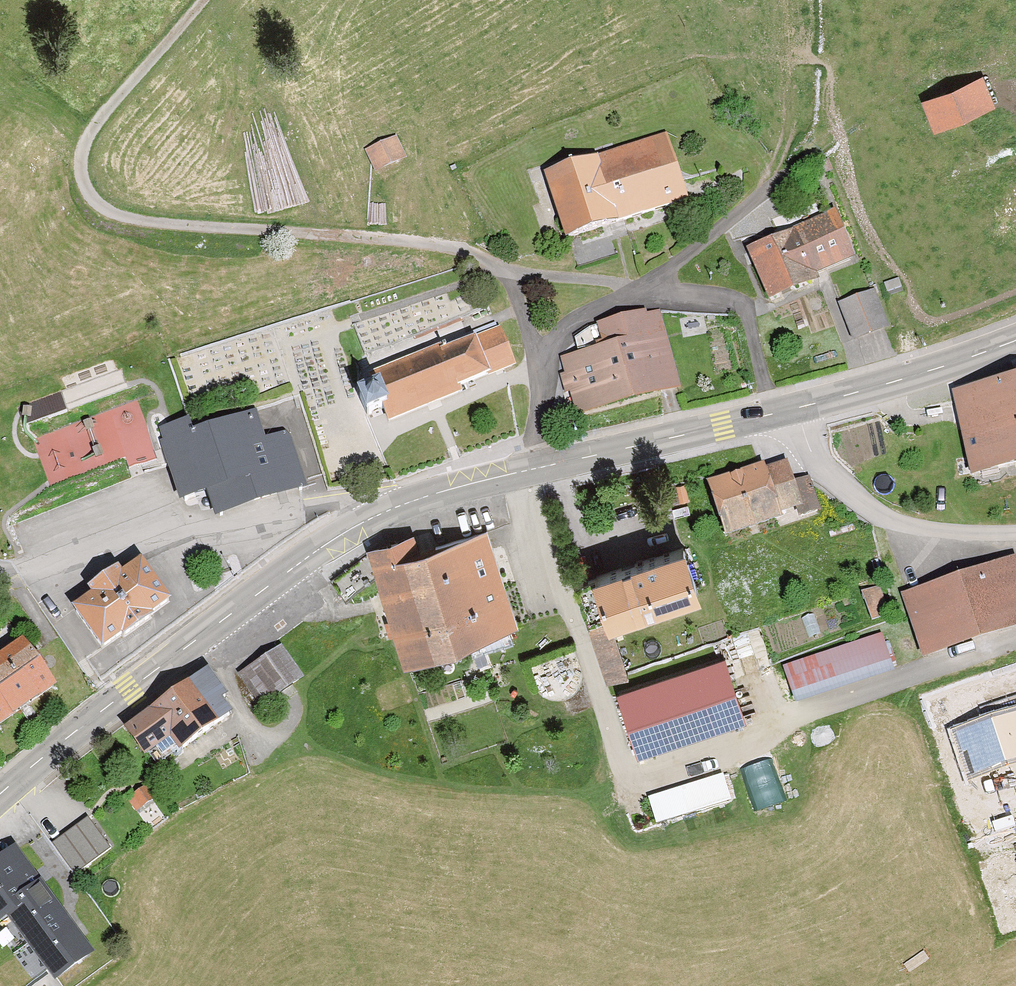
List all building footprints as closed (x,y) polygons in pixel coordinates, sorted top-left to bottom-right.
[(982,76),(919,99),(930,128),(992,105),(982,76)] [(692,208),(669,138),(548,178),(571,248),(692,208)] [(410,162),(399,139),(368,154),(380,177),(410,162)] [(862,262),(840,214),(752,254),(779,311),(823,291),(819,282),(862,262)] [(883,291),(842,306),(857,346),(898,331),(883,291)] [(664,311),(600,327),(606,350),(565,361),(579,419),(685,393),(664,311)] [(517,368),(501,329),(445,351),(443,346),(369,376),(376,393),(358,400),(367,422),(385,415),(389,426),(462,396),(459,390),(517,368)] [(947,391),(963,475),(1015,464),(1015,377),(947,391)] [(65,394),(35,402),(39,414),(68,405),(65,394)] [(107,458),(131,453),(134,465),(159,460),(145,398),(96,409),(107,458)] [(310,493),(292,435),(263,444),(255,418),(197,436),(194,424),(176,430),(173,431),(164,434),(187,506),(212,498),(229,493),(233,504),(242,501),(258,496),(262,509),(304,495),(310,493)] [(782,459),(699,483),(714,535),(798,511),(782,459)] [(229,493),(212,498),(220,522),(262,509),(258,496),(242,501),(233,504),(229,493)] [(522,629),(484,533),(426,556),(418,535),(368,554),(413,671),(522,629)] [(699,591),(684,547),(598,576),(612,620),(699,591)] [(1008,560),(898,593),(916,656),(1015,627),(1015,587),(1008,560)] [(172,602),(144,562),(75,609),(102,649),(172,602)] [(868,588),(878,618),(894,612),(884,582),(868,588)] [(876,637),(780,667),(792,705),(888,675),(876,637)] [(29,646),(0,666),(0,731),(4,736),(63,696),(29,646)] [(280,649),(239,675),(261,709),(303,684),(280,649)] [(739,722),(719,656),(614,689),(635,754),(739,722)] [(207,672),(126,732),(145,763),(168,744),(179,757),(233,719),(223,704),(228,700),(207,672)] [(948,731),(965,780),(1015,763),(1015,708),(948,731)] [(776,756),(747,766),(762,808),(791,798),(776,756)] [(653,793),(662,822),(739,798),(730,769),(653,793)] [(146,788),(127,800),(136,813),(156,801),(146,788)] [(89,818),(53,845),(75,874),(111,851),(89,818)] [(11,850),(0,859),(0,930),(10,923),(52,985),(63,985),(94,962),(11,850)]
